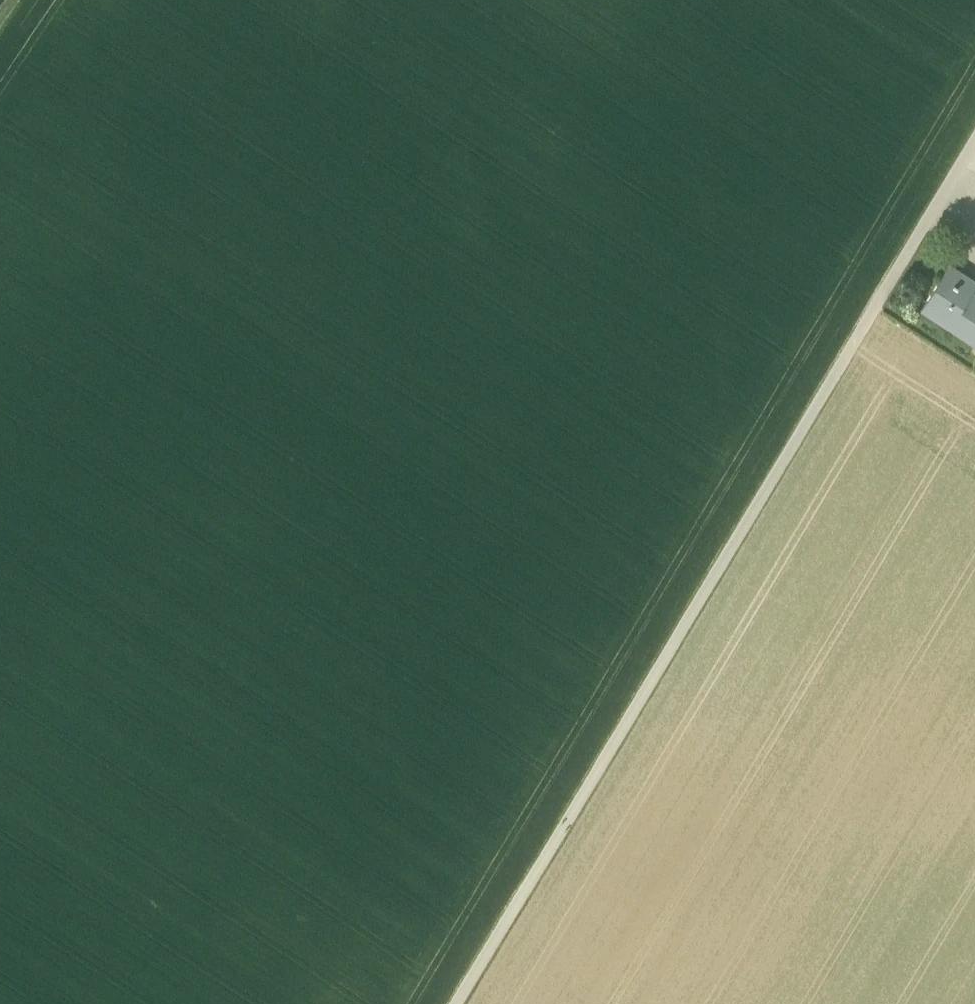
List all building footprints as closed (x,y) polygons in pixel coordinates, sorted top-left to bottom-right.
[(950,263),(921,307),(974,342),(974,292),(971,290),(974,284),(974,280),(950,263)]
